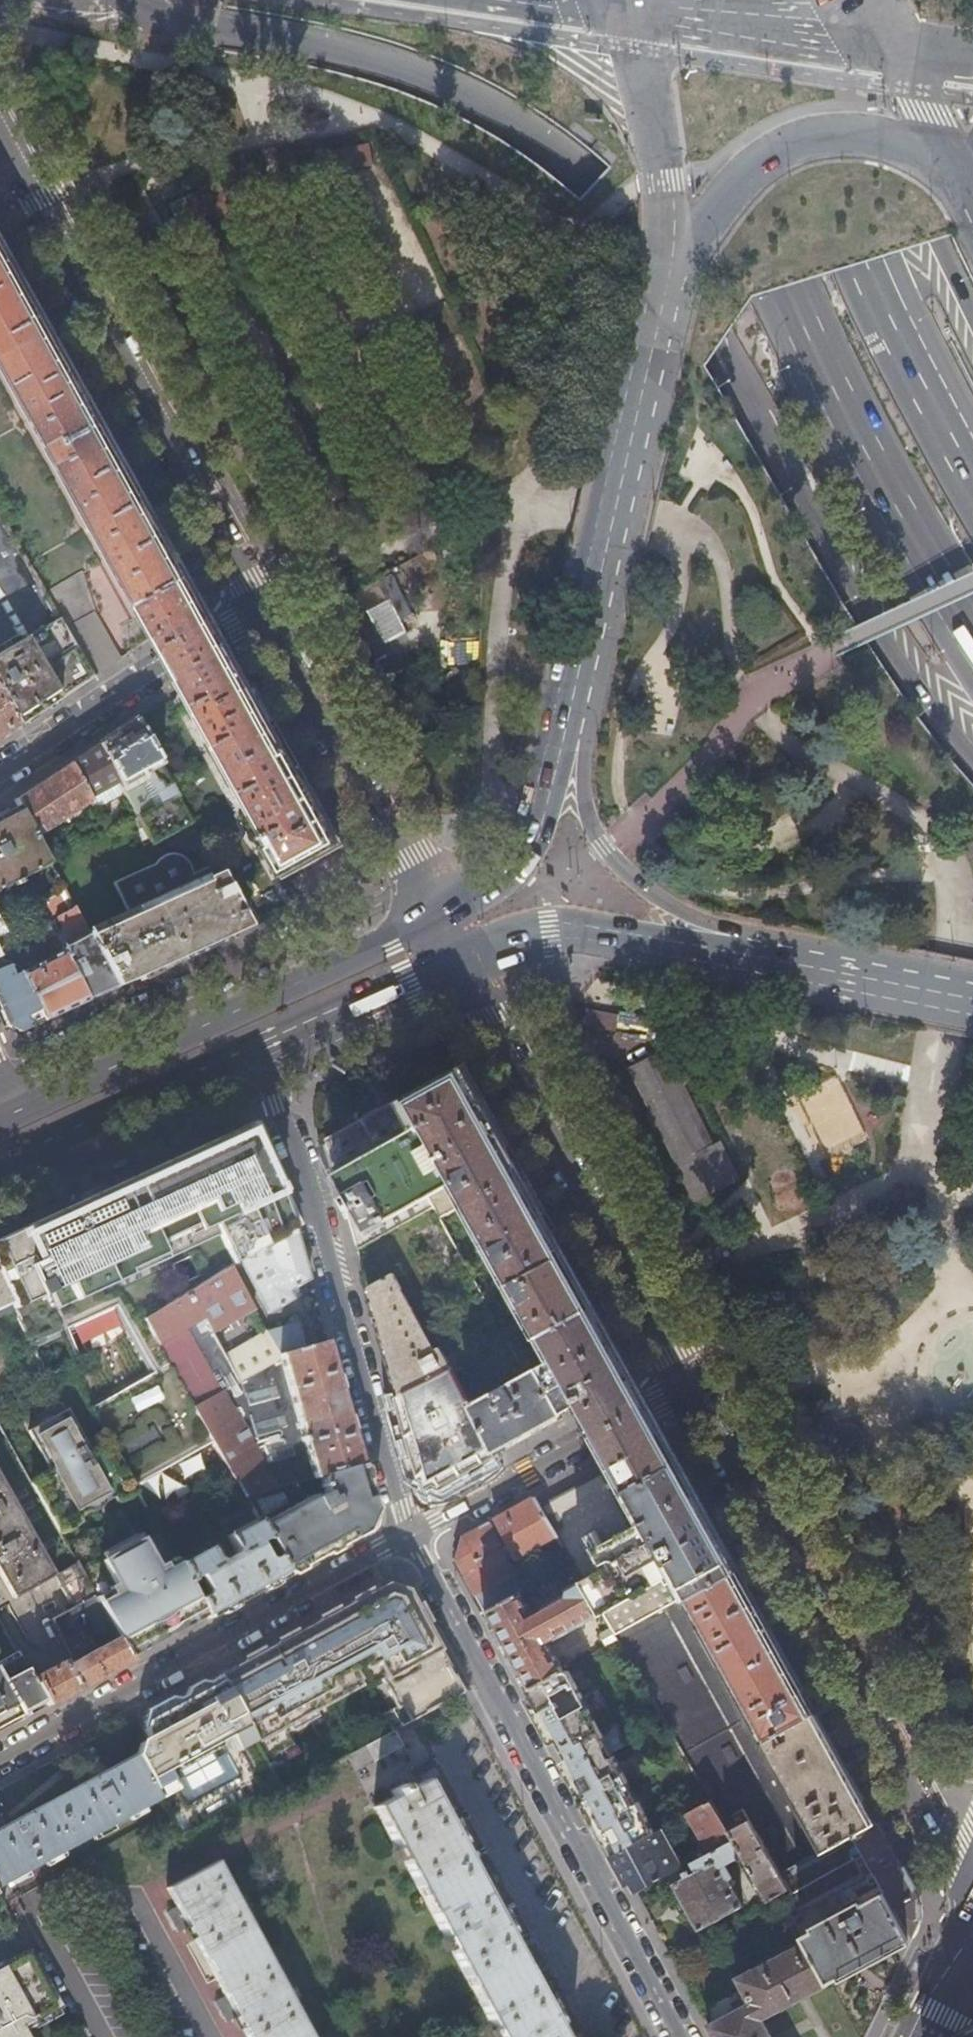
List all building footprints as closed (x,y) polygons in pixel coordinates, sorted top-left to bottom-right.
[(372,164),(368,142),(339,147),(343,169),(372,164)] [(170,240),(142,188),(132,214),(151,250),(164,243),(170,240)] [(189,576),(0,233),(0,353),(139,603),(189,576)] [(0,514),(0,694),(18,726),(72,690),(94,675),(46,593),(0,514)] [(80,574),(46,593),(94,675),(120,659),(93,611),(80,574)] [(181,618),(190,578),(189,576),(139,603),(157,634),(181,618)] [(207,608),(190,578),(181,618),(157,634),(184,688),(207,673),(246,682),(221,632),(207,608)] [(366,611),(389,599),(378,579),(339,601),(372,661),(388,652),(366,611)] [(395,703),(431,681),(420,661),(384,682),(382,683),(395,703)] [(194,706),(285,871),(289,877),(313,864),(339,849),(324,823),(292,763),(246,682),(207,673),(184,688),(187,693),(177,698),(183,711),(194,706)] [(0,694),(0,738),(18,726),(0,694)] [(191,822),(135,720),(122,729),(96,746),(117,782),(120,789),(144,775),(160,803),(136,817),(152,844),(191,822)] [(96,746),(67,765),(89,804),(90,803),(88,799),(117,782),(96,746)] [(14,800),(17,806),(34,838),(89,804),(67,765),(14,800)] [(13,884),(15,888),(20,884),(18,880),(49,865),(34,838),(17,806),(0,815),(0,891),(13,884)] [(116,989),(248,929),(191,822),(152,844),(148,846),(162,855),(152,862),(112,882),(128,915),(87,935),(116,989)] [(68,901),(63,892),(48,900),(52,909),(68,901)] [(35,906),(22,913),(35,937),(36,936),(47,959),(20,973),(45,1021),(64,1013),(86,1003),(67,967),(35,906)] [(79,960),(67,967),(86,1003),(100,996),(116,989),(87,935),(72,907),(61,913),(59,908),(55,910),(57,915),(56,915),(79,960)] [(6,1026),(21,1032),(30,1028),(45,1021),(20,973),(10,953),(0,957),(0,1011),(6,1026)] [(622,1056),(623,1034),(613,1033),(614,1011),(580,1010),(579,1055),(622,1056)] [(664,1134),(678,1163),(712,1146),(665,1053),(631,1069),(664,1134)] [(624,1391),(629,1376),(619,1357),(609,1338),(591,1307),(580,1286),(553,1238),(517,1173),(498,1139),(462,1073),(461,1073),(459,1072),(402,1103),(403,1105),(398,1108),(395,1103),(323,1142),(398,1395),(450,1369),(449,1367),(449,1368),(441,1352),(497,1322),(442,1219),(465,1206),(537,1338),(539,1338),(552,1361),(539,1368),(564,1415),(576,1407),(581,1415),(624,1391)] [(250,1124),(116,1186),(0,1240),(0,1281),(2,1285),(16,1313),(22,1326),(283,1192),(250,1124)] [(308,1280),(294,1230),(271,1244),(248,1258),(236,1265),(267,1315),(292,1300),(288,1292),(308,1280)] [(223,1273),(143,1322),(166,1361),(210,1439),(243,1499),(244,1499),(283,1488),(319,1477),(361,1465),(354,1439),(326,1342),(304,1349),(297,1324),(265,1335),(230,1356),(222,1355),(212,1337),(253,1312),(228,1271),(223,1273)] [(5,1309),(9,1316),(16,1313),(2,1285),(1,1285),(0,1282),(0,1311),(5,1309)] [(564,1415),(539,1368),(473,1403),(471,1399),(466,1401),(493,1453),(534,1430),(564,1415)] [(495,1458),(494,1456),(493,1453),(466,1401),(450,1369),(398,1395),(393,1397),(397,1410),(390,1412),(398,1438),(404,1437),(410,1457),(403,1459),(407,1473),(415,1477),(422,1480),(422,1484),(424,1491),(429,1487),(433,1485),(439,1489),(443,1490),(447,1492),(460,1485),(459,1482),(457,1479),(470,1472),(472,1475),(473,1478),(487,1471),(485,1467),(483,1464),(495,1458)] [(593,1437),(594,1438),(606,1459),(617,1453),(634,1443),(673,1455),(647,1409),(629,1376),(624,1391),(581,1415),(593,1437)] [(61,1405),(26,1425),(30,1432),(41,1426),(43,1430),(57,1422),(54,1418),(65,1412),(61,1405)] [(31,1484),(56,1528),(76,1517),(87,1511),(83,1504),(98,1496),(102,1502),(112,1496),(133,1485),(108,1440),(88,1451),(66,1412),(54,1418),(57,1422),(43,1430),(41,1426),(30,1432),(29,1433),(51,1472),(31,1484)] [(680,1469),(673,1455),(634,1443),(617,1453),(606,1459),(640,1522),(629,1528),(600,1474),(539,1508),(555,1537),(558,1542),(572,1566),(581,1581),(601,1614),(614,1638),(675,1604),(676,1605),(737,1572),(723,1547),(714,1530),(680,1469)] [(283,1488),(244,1499),(256,1521),(287,1576),(365,1533),(374,1510),(361,1465),(319,1477),(323,1493),(313,1499),(312,1497),(294,1507),(283,1488)] [(54,1575),(0,1480),(0,1574),(13,1598),(54,1575)] [(133,1485),(112,1496),(116,1503),(137,1492),(133,1485)] [(512,1510),(491,1521),(513,1561),(555,1537),(539,1508),(533,1498),(512,1510)] [(76,1517),(56,1528),(60,1535),(79,1524),(76,1517)] [(205,1614),(208,1619),(248,1597),(287,1576),(256,1521),(225,1538),(232,1550),(230,1558),(222,1562),(215,1560),(208,1547),(177,1564),(205,1614)] [(455,1561),(483,1613),(519,1594),(522,1593),(512,1574),(514,1573),(487,1523),(461,1538),(458,1550),(455,1561)] [(110,1596),(98,1603),(128,1657),(143,1649),(140,1642),(149,1638),(159,1638),(160,1639),(205,1614),(177,1564),(175,1560),(163,1566),(159,1559),(153,1563),(140,1539),(100,1562),(113,1585),(107,1589),(110,1596)] [(572,1566),(558,1542),(549,1547),(563,1571),(572,1566)] [(44,1703),(46,1707),(82,1687),(130,1661),(128,1657),(98,1603),(75,1563),(54,1575),(69,1602),(72,1608),(65,1612),(51,1620),(63,1642),(74,1662),(65,1667),(62,1663),(30,1679),(44,1703)] [(765,1623),(737,1572),(676,1605),(739,1720),(816,1857),(853,1835),(876,1823),(866,1804),(846,1768),(825,1730),(790,1668),(765,1623)] [(519,1594),(483,1613),(488,1622),(525,1691),(561,1672),(546,1644),(601,1614),(581,1581),(566,1590),(564,1596),(542,1609),(543,1611),(531,1618),(519,1594)] [(366,1596),(364,1591),(347,1600),(350,1604),(334,1613),(331,1609),(315,1617),(317,1622),(292,1636),(289,1631),(274,1640),(276,1644),(260,1653),(257,1649),(240,1658),(243,1663),(204,1684),(197,1681),(184,1689),(182,1695),(180,1697),(174,1700),(168,1697),(144,1710),(142,1717),(139,1728),(141,1732),(146,1741),(136,1746),(133,1757),(156,1800),(164,1815),(181,1847),(280,1793),(263,1762),(291,1746),(283,1730),(279,1724),(308,1708),(325,1698),(321,1691),(349,1676),(344,1667),(369,1653),(396,1703),(378,1712),(389,1734),(391,1733),(460,1696),(421,1626),(426,1623),(417,1607),(412,1609),(404,1594),(380,1588),(366,1596)] [(62,1606),(65,1612),(72,1608),(69,1602),(62,1606)] [(58,1645),(63,1642),(51,1620),(46,1623),(58,1645)] [(21,1715),(26,1712),(38,1706),(44,1703),(30,1679),(16,1654),(0,1663),(0,1678),(21,1715)] [(561,1672),(525,1691),(528,1696),(553,1742),(559,1753),(598,1732),(580,1696),(566,1669),(561,1672)] [(353,1683),(349,1676),(321,1691),(325,1698),(353,1683)] [(21,1715),(0,1678),(0,1727),(21,1715)] [(553,1742),(528,1696),(522,1699),(544,1740),(547,1743),(550,1743),(553,1742)] [(38,1706),(26,1712),(28,1715),(40,1709),(38,1706)] [(279,1724),(283,1730),(312,1715),(308,1708),(279,1724)] [(623,1781),(598,1732),(559,1753),(563,1760),(607,1844),(613,1854),(658,1830),(677,1820),(658,1785),(642,1794),(647,1802),(648,1803),(647,1805),(647,1807),(646,1809),(644,1811),(643,1813),(641,1816),(623,1781)] [(398,1748),(391,1733),(389,1734),(345,1758),(354,1772),(398,1748)] [(156,1800),(133,1757),(131,1755),(101,1771),(44,1802),(5,1824),(0,1826),(0,1884),(156,1800)] [(607,1844),(563,1760),(557,1763),(599,1842),(600,1843),(601,1844),(603,1845),(604,1845),(605,1845),(607,1844)] [(497,1924),(461,1855),(450,1835),(423,1784),(404,1793),(401,1787),(389,1793),(393,1799),(374,1809),(495,2036),(558,2036),(557,2035),(546,2014),(509,1945),(497,1924)] [(717,1815),(710,1802),(688,1814),(710,1854),(715,1851),(732,1842),(727,1833),(717,1815)] [(737,1827),(727,1833),(732,1842),(737,1850),(740,1856),(769,1907),(771,1906),(769,1902),(780,1896),(787,1892),(778,1878),(741,1812),(732,1817),(737,1827)] [(890,1848),(876,1823),(853,1835),(884,1891),(910,1938),(914,1929),(918,1921),(918,1898),(900,1866),(890,1848)] [(450,1835),(461,1855),(476,1847),(465,1827),(450,1835)] [(679,1870),(658,1830),(613,1854),(634,1894),(635,1894),(667,1877),(675,1872),(679,1870)] [(884,1891),(853,1835),(816,1857),(778,1878),(787,1892),(780,1896),(792,1918),(837,1894),(843,1905),(857,1898),(860,1904),(884,1891)] [(680,1870),(679,1870),(675,1872),(667,1877),(696,1931),(741,1907),(720,1867),(740,1856),(737,1850),(732,1842),(715,1851),(710,1854),(690,1864),(694,1873),(690,1876),(688,1871),(682,1874),(680,1870)] [(609,1856),(613,1854),(607,1844),(605,1845),(604,1845),(609,1856)] [(634,1894),(613,1854),(609,1856),(630,1896),(634,1894)] [(188,1929),(225,1998),(237,2019),(247,2036),(309,2036),(216,1862),(167,1889),(177,1908),(188,1929)] [(690,1864),(680,1870),(682,1874),(688,1871),(690,1876),(694,1873),(690,1864)] [(855,1968),(910,1938),(884,1891),(860,1904),(857,1898),(843,1905),(837,1894),(792,1918),(806,1942),(829,1982),(855,1968)] [(177,1935),(188,1929),(177,1908),(166,1915),(177,1935)] [(512,1916),(497,1924),(509,1945),(523,1937),(512,1916)] [(806,1942),(737,1979),(742,1988),(751,2004),(760,2020),(810,1992),(829,1982),(806,1942)] [(5,1962),(25,1951),(22,1947),(2,1958),(5,1962)] [(56,2003),(26,1950),(25,1951),(5,1962),(0,1965),(0,2036),(25,2036),(18,2025),(27,2020),(54,2005),(56,2003)] [(237,2019),(225,1998),(215,2004),(226,2024),(237,2019)] [(56,2003),(54,2005),(58,2012),(31,2028),(27,2020),(18,2025),(25,2036),(76,2036),(56,2003)] [(707,2028),(712,2036),(769,2036),(760,2020),(751,2004),(707,2028)] [(58,2012),(54,2005),(27,2020),(31,2028),(58,2012)] [(560,2006),(546,2014),(557,2035),(571,2027),(560,2006)]
